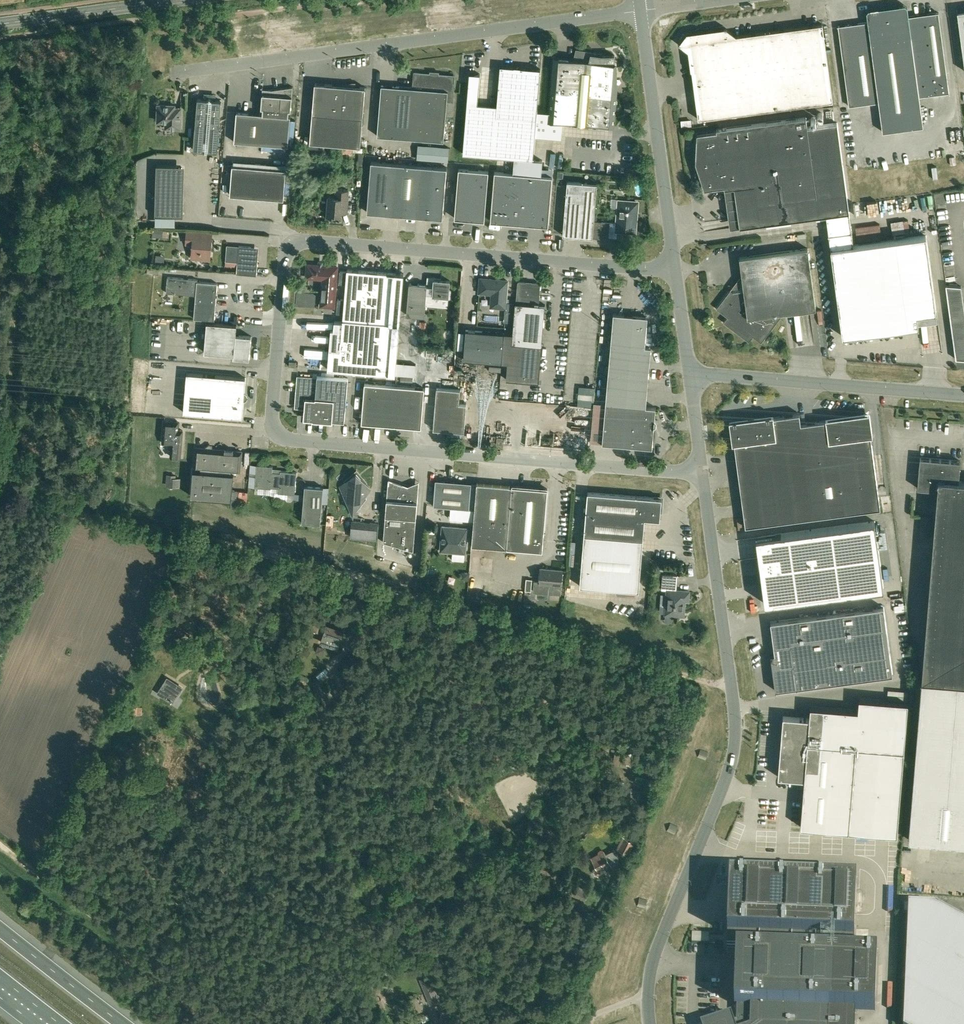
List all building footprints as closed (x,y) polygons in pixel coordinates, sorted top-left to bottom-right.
[(838,25),(849,106),(878,102),(883,132),(923,126),(919,96),(949,92),(938,12),(908,16),(907,8),(905,9),(903,7),(903,5),(889,7),(887,9),(879,10),(877,8),(868,10),(867,12),(868,21),(838,25)] [(691,70),(692,70),(697,105),(695,107),(697,109),(699,119),(833,101),(822,24),(813,25),(811,24),(809,26),(784,29),(782,27),(780,29),(756,33),(753,31),(752,33),(737,35),(726,27),(687,33),(679,43),(689,51),(691,70)] [(615,81),(615,55),(596,55),(596,53),(576,49),(574,59),(555,57),(550,119),(613,125),(616,93),(613,93),(613,82),(615,81)] [(533,159),(541,69),(500,65),(497,105),(478,103),(480,74),(470,73),(463,153),(533,159)] [(454,75),(438,74),(438,76),(431,76),(431,74),(414,72),(413,87),(381,85),(377,135),(444,141),(447,101),(452,101),(454,75)] [(310,142),(360,146),(365,87),(355,86),(356,82),(333,84),(315,83),(310,142)] [(293,86),(268,90),(268,93),(262,93),(261,108),(263,108),(263,114),(237,112),(234,141),(288,146),(290,116),(289,116),(289,110),(291,110),(293,86)] [(198,98),(194,149),(217,151),(222,100),(198,98)] [(158,121),(165,121),(166,121),(166,124),(173,124),(173,128),(180,128),(181,110),(178,110),(178,109),(175,109),(175,105),(158,104),(158,121)] [(724,186),(724,189),(734,187),(740,227),(826,215),(849,212),(848,205),(844,170),(837,122),(808,126),(806,116),(716,128),(717,131),(697,134),(696,162),(704,189),(724,186)] [(418,144),(417,158),(447,160),(449,147),(418,144)] [(392,214),(396,163),(371,161),(367,211),(392,214)] [(422,165),(396,163),(392,214),(417,216),(422,165)] [(182,164),(155,164),(155,213),(181,214),(182,164)] [(257,196),(260,167),(233,164),(230,194),(257,196)] [(422,165),(417,216),(443,218),(443,217),(447,167),(422,165)] [(286,169),(260,167),(257,196),(284,199),(286,169)] [(485,220),(489,170),(459,168),(455,218),(485,220)] [(491,221),(520,223),(524,173),(495,171),(491,221)] [(553,176),(524,173),(520,223),(548,226),(553,176)] [(594,220),(596,195),(597,184),(567,181),(563,235),(593,237),(593,234),(600,235),(600,236),(617,237),(617,230),(618,222),(617,222),(594,220)] [(347,212),(348,203),(349,191),(336,190),(335,197),(328,197),(327,215),(340,216),(341,212),(347,212)] [(619,201),(617,222),(618,222),(617,230),(635,231),(637,202),(619,201)] [(290,208),(290,212),(292,215),(296,216),(299,213),(299,210),(297,207),(293,206),(290,208)] [(919,326),(919,324),(917,314),(936,311),(937,311),(926,235),(854,245),(849,212),(826,215),(842,336),(919,326)] [(152,236),(163,237),(163,228),(153,227),(152,236)] [(210,260),(210,258),(212,232),(187,230),(185,244),(191,244),(190,258),(210,260)] [(251,246),(239,245),(227,244),(226,261),(238,262),(237,273),(257,275),(258,255),(251,246)] [(780,318),(779,313),(816,308),(808,248),(739,257),(742,275),(744,289),(729,291),(716,308),(728,317),(724,322),(749,341),(753,336),(761,342),(780,318)] [(334,306),(336,288),(337,266),(307,264),(306,277),(323,278),(321,305),(334,306)] [(329,349),(328,369),(396,375),(404,274),(397,273),(358,270),(353,270),(347,269),(343,321),(334,320),(334,329),(331,328),(329,349)] [(435,279),(435,277),(427,276),(427,284),(426,300),(434,301),(435,295),(442,296),(442,297),(450,298),(451,290),(449,289),(450,280),(435,279)] [(196,295),(197,281),(198,279),(168,277),(166,293),(196,295)] [(479,292),(492,293),(491,306),(505,307),(506,301),(516,301),(516,297),(506,297),(507,280),(480,278),(479,292)] [(197,281),(196,295),(194,319),(215,320),(218,283),(197,281)] [(539,381),(542,345),(545,305),(539,304),(541,285),(539,283),(533,283),(532,284),(526,283),(525,282),(519,281),(518,283),(516,297),(516,301),(516,302),(515,302),(513,333),(504,332),(502,362),(508,363),(507,379),(539,381)] [(425,316),(426,300),(427,284),(409,283),(407,314),(425,316)] [(614,313),(611,343),(645,346),(648,316),(614,313)] [(205,352),(234,354),(234,357),(250,358),(252,336),(236,334),(237,324),(207,322),(205,352)] [(502,362),(504,332),(466,329),(464,359),(502,362)] [(608,373),(649,376),(651,347),(645,346),(611,343),(608,373)] [(187,372),(185,392),(244,397),(246,377),(187,372)] [(646,406),(649,376),(608,373),(606,403),(631,405),(646,406)] [(345,421),(348,378),(317,375),(317,377),(313,376),(297,375),(295,407),(305,408),(304,418),(313,419),(313,420),(333,421),(333,420),(345,421)] [(437,387),(433,429),(464,432),(467,404),(459,403),(460,389),(460,380),(437,378),(437,383),(447,384),(446,388),(437,387)] [(362,423),(391,425),(395,386),(365,383),(362,423)] [(424,388),(395,386),(391,425),(421,428),(424,388)] [(594,387),(580,386),(578,405),(593,406),(594,387)] [(243,417),(244,397),(185,392),(184,412),(243,417)] [(602,443),(628,445),(629,425),(631,405),(606,403),(602,443)] [(656,407),(646,406),(631,405),(629,425),(654,427),(657,425),(657,421),(655,419),(656,407)] [(732,422),(746,526),(813,517),(801,424),(801,423),(799,413),(732,422)] [(868,415),(801,423),(801,424),(813,517),(880,508),(868,415)] [(178,430),(179,422),(164,420),(162,443),(172,443),(171,456),(180,457),(183,430),(178,430)] [(652,447),(654,427),(629,425),(628,445),(652,447)] [(240,472),(242,451),(213,449),(212,449),(209,445),(210,444),(204,448),(196,447),(194,468),(194,470),(193,470),(191,496),(232,499),(231,504),(237,504),(238,502),(247,503),(247,501),(247,496),(248,491),(238,490),(232,490),(234,471),(240,472)] [(959,481),(960,461),(920,457),(918,488),(937,489),(922,679),(910,839),(963,844),(963,481),(959,481)] [(257,465),(255,487),(271,488),(271,487),(279,488),(279,493),(295,494),(297,472),(281,470),(280,472),(272,472),(273,466),(257,465)] [(370,489),(357,473),(340,486),(353,512),(370,489)] [(181,479),(165,478),(165,485),(181,486),(181,479)] [(419,486),(410,485),(408,485),(389,479),(388,479),(383,542),(414,551),(419,486)] [(471,482),(436,479),(434,505),(469,508),(471,482)] [(472,545),(516,548),(543,551),(548,488),(477,483),(472,545)] [(321,524),(324,487),(305,485),(302,522),(321,524)] [(639,591),(643,539),(645,518),(660,520),(662,498),(588,492),(580,586),(639,591)] [(351,537),(375,539),(377,523),(353,521),(351,537)] [(756,537),(759,558),(765,604),(884,588),(875,521),(776,534),(756,537)] [(440,551),(465,553),(467,528),(442,526),(440,551)] [(263,531),(256,529),(253,537),(260,540),(263,531)] [(340,553),(332,551),(330,559),(338,561),(340,553)] [(533,592),(553,593),(560,594),(562,570),(541,568),(539,581),(535,580),(533,592)] [(461,572),(460,580),(469,580),(469,573),(461,572)] [(415,575),(407,573),(405,581),(413,583),(415,575)] [(677,590),(678,575),(663,574),(661,589),(667,590),(665,614),(684,616),(685,600),(689,600),(689,591),(677,590)] [(773,665),(772,665),(775,690),(893,675),(884,606),(770,622),(775,656),(777,665),(773,666),(773,665)] [(320,634),(323,625),(314,621),(311,631),(320,634)] [(327,627),(321,643),(335,647),(338,639),(339,639),(342,632),(327,627)] [(172,704),(182,688),(166,678),(156,694),(172,704)] [(908,692),(888,690),(887,700),(908,702),(908,692)] [(783,716),(783,717),(786,717),(783,743),(781,743),(780,750),(783,750),(781,776),(778,776),(778,777),(805,779),(801,827),(812,828),(897,835),(908,702),(859,698),(858,710),(811,706),(810,718),(783,716)] [(142,714),(142,707),(139,707),(139,705),(129,705),(129,714),(142,714)] [(708,752),(701,749),(698,757),(705,760),(708,752)] [(612,809),(607,806),(603,808),(602,814),(607,817),(612,814),(612,809)] [(677,826),(670,823),(667,831),(675,833),(677,826)] [(635,842),(623,836),(616,848),(629,854),(635,842)] [(615,850),(606,854),(604,849),(600,851),(601,853),(592,857),(596,866),(594,867),(593,871),(594,875),(598,876),(602,874),(602,872),(607,870),(607,871),(613,868),(610,862),(619,858),(615,850)] [(547,864),(556,865),(556,857),(548,856),(547,864)] [(856,1009),(875,1009),(877,963),(877,954),(877,952),(867,952),(854,951),(856,880),(727,876),(725,947),(736,947),(734,1004),(737,1004),(736,1020),(734,1020),(733,1020),(731,1013),(700,1023),(701,1023),(855,1023),(856,1009)] [(567,892),(583,902),(590,891),(573,881),(567,892)] [(648,899),(640,897),(637,905),(645,907),(648,899)] [(936,904),(909,902),(904,1023),(963,1023),(963,919),(936,904)] [(709,933),(693,932),(692,941),(708,942),(709,933)] [(579,953),(581,945),(566,939),(563,947),(579,953)] [(426,972),(425,971),(423,965),(414,969),(416,976),(426,972)] [(440,1001),(430,974),(420,979),(430,1005),(440,1001)]
